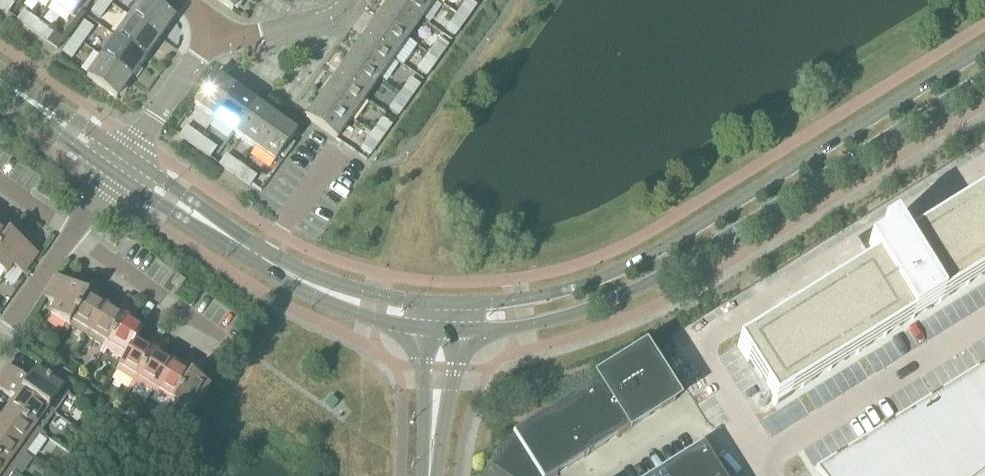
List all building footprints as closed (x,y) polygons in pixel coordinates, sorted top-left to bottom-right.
[(7,12),(12,4),(7,0),(0,0),(0,8),(7,12)] [(52,3),(72,18),(77,11),(82,14),(83,13),(90,3),(86,0),(55,0),(52,3)] [(91,12),(100,19),(111,3),(106,0),(100,0),(91,12)] [(130,17),(160,38),(174,18),(149,0),(142,0),(130,17)] [(233,10),(240,0),(218,0),(233,10)] [(377,18),(407,39),(421,20),(393,0),(390,0),(377,18)] [(421,20),(421,19),(435,0),(393,0),(421,20)] [(457,14),(466,20),(477,5),(469,0),(467,0),(457,14)] [(22,11),(16,19),(32,30),(38,22),(22,11)] [(457,14),(446,29),(455,36),(466,20),(457,14)] [(130,17),(115,37),(145,59),(160,38),(130,17)] [(377,18),(363,38),(393,59),(407,39),(377,18)] [(38,22),(32,30),(47,41),(53,33),(47,29),(38,22)] [(84,22),(74,37),(83,43),(93,28),(84,22)] [(74,37),(63,52),(72,59),(83,43),(74,37)] [(115,37),(101,57),(131,79),(145,59),(115,37)] [(363,38),(348,58),(379,80),(393,59),(363,38)] [(439,39),(429,54),(438,60),(448,45),(439,39)] [(429,54),(418,69),(427,76),(438,60),(429,54)] [(101,57),(87,77),(117,99),(131,79),(101,57)] [(348,58),(334,78),(364,100),(379,80),(348,58)] [(216,74),(194,104),(214,119),(236,89),(216,74)] [(334,78),(320,98),(350,120),(364,100),(334,78)] [(411,79),(400,94),(409,100),(420,85),(411,79)] [(236,89),(214,119),(234,133),(256,103),(236,89)] [(400,94),(389,109),(399,115),(409,100),(400,94)] [(320,98),(306,118),(336,139),(350,120),(320,98)] [(256,103),(234,133),(254,147),(276,117),(256,103)] [(276,117),(254,147),(275,162),(280,155),(284,158),(285,158),(285,157),(292,147),(288,144),(296,132),(276,117)] [(383,118),(372,134),(381,140),(392,125),(383,118)] [(186,127),(180,136),(195,147),(201,138),(186,127)] [(372,134),(361,149),(370,155),(381,140),(372,134)] [(201,138),(195,147),(210,157),(216,148),(201,138)] [(226,155),(220,164),(235,175),(241,166),(226,155)] [(241,166),(235,175),(250,186),(250,185),(256,177),(241,166)] [(755,345),(790,401),(984,279),(984,203),(910,249),(880,268),(755,345)] [(17,223),(10,218),(2,229),(0,228),(0,247),(17,223)] [(17,223),(0,247),(0,272),(6,276),(13,267),(23,275),(38,255),(16,239),(24,228),(17,223)] [(172,283),(174,285),(180,289),(185,281),(177,275),(172,283)] [(80,290),(57,276),(44,298),(55,305),(50,314),(66,324),(62,331),(65,332),(94,284),(87,279),(80,290)] [(71,327),(87,337),(106,306),(95,300),(102,288),(94,284),(65,332),(67,333),(71,327)] [(100,352),(102,354),(131,306),(124,302),(117,313),(106,306),(87,337),(103,347),(100,352)] [(136,340),(136,341),(143,329),(132,322),(139,311),(131,306),(102,354),(104,355),(107,349),(123,359),(124,360),(136,340)] [(147,347),(136,341),(136,340),(124,360),(123,359),(116,371),(133,381),(130,386),(132,387),(161,340),(154,336),(147,347)] [(137,384),(154,394),(172,363),(161,356),(168,345),(161,340),(132,387),(134,389),(137,384)] [(675,401),(645,352),(644,352),(604,377),(635,426),(675,401)] [(60,367),(66,370),(72,362),(66,358),(60,367)] [(183,370),(172,363),(154,394),(170,403),(166,409),(168,411),(198,363),(190,358),(183,370)] [(72,362),(66,370),(73,375),(79,366),(72,362)] [(205,367),(198,363),(168,411),(171,412),(174,406),(191,416),(210,386),(198,379),(205,367)] [(29,380),(8,365),(1,375),(54,413),(67,395),(72,399),(73,397),(62,389),(68,381),(46,365),(40,373),(36,370),(29,380)] [(815,472),(818,475),(984,475),(984,368),(977,373),(977,372),(941,394),(941,395),(930,402),(929,402),(893,424),(894,425),(882,432),(882,431),(846,453),(846,454),(835,461),(834,461),(815,472)] [(54,413),(1,375),(0,377),(0,390),(14,400),(7,409),(40,433),(54,413)] [(592,453),(635,426),(604,377),(561,404),(592,453)] [(84,390),(82,388),(77,398),(86,404),(92,394),(84,390)] [(326,404),(333,410),(339,402),(332,397),(326,404)] [(561,404),(517,431),(545,475),(555,475),(592,453),(561,404)] [(26,452),(40,433),(7,409),(1,419),(0,418),(0,433),(26,452)] [(490,466),(504,475),(545,475),(517,431),(512,435),(490,466)] [(12,472),(26,452),(0,433),(0,463),(12,472)] [(702,444),(701,444),(701,445),(652,475),(722,475),(702,444)] [(12,472),(0,463),(0,475),(9,475),(12,472)] [(490,466),(483,475),(504,475),(490,466)]
